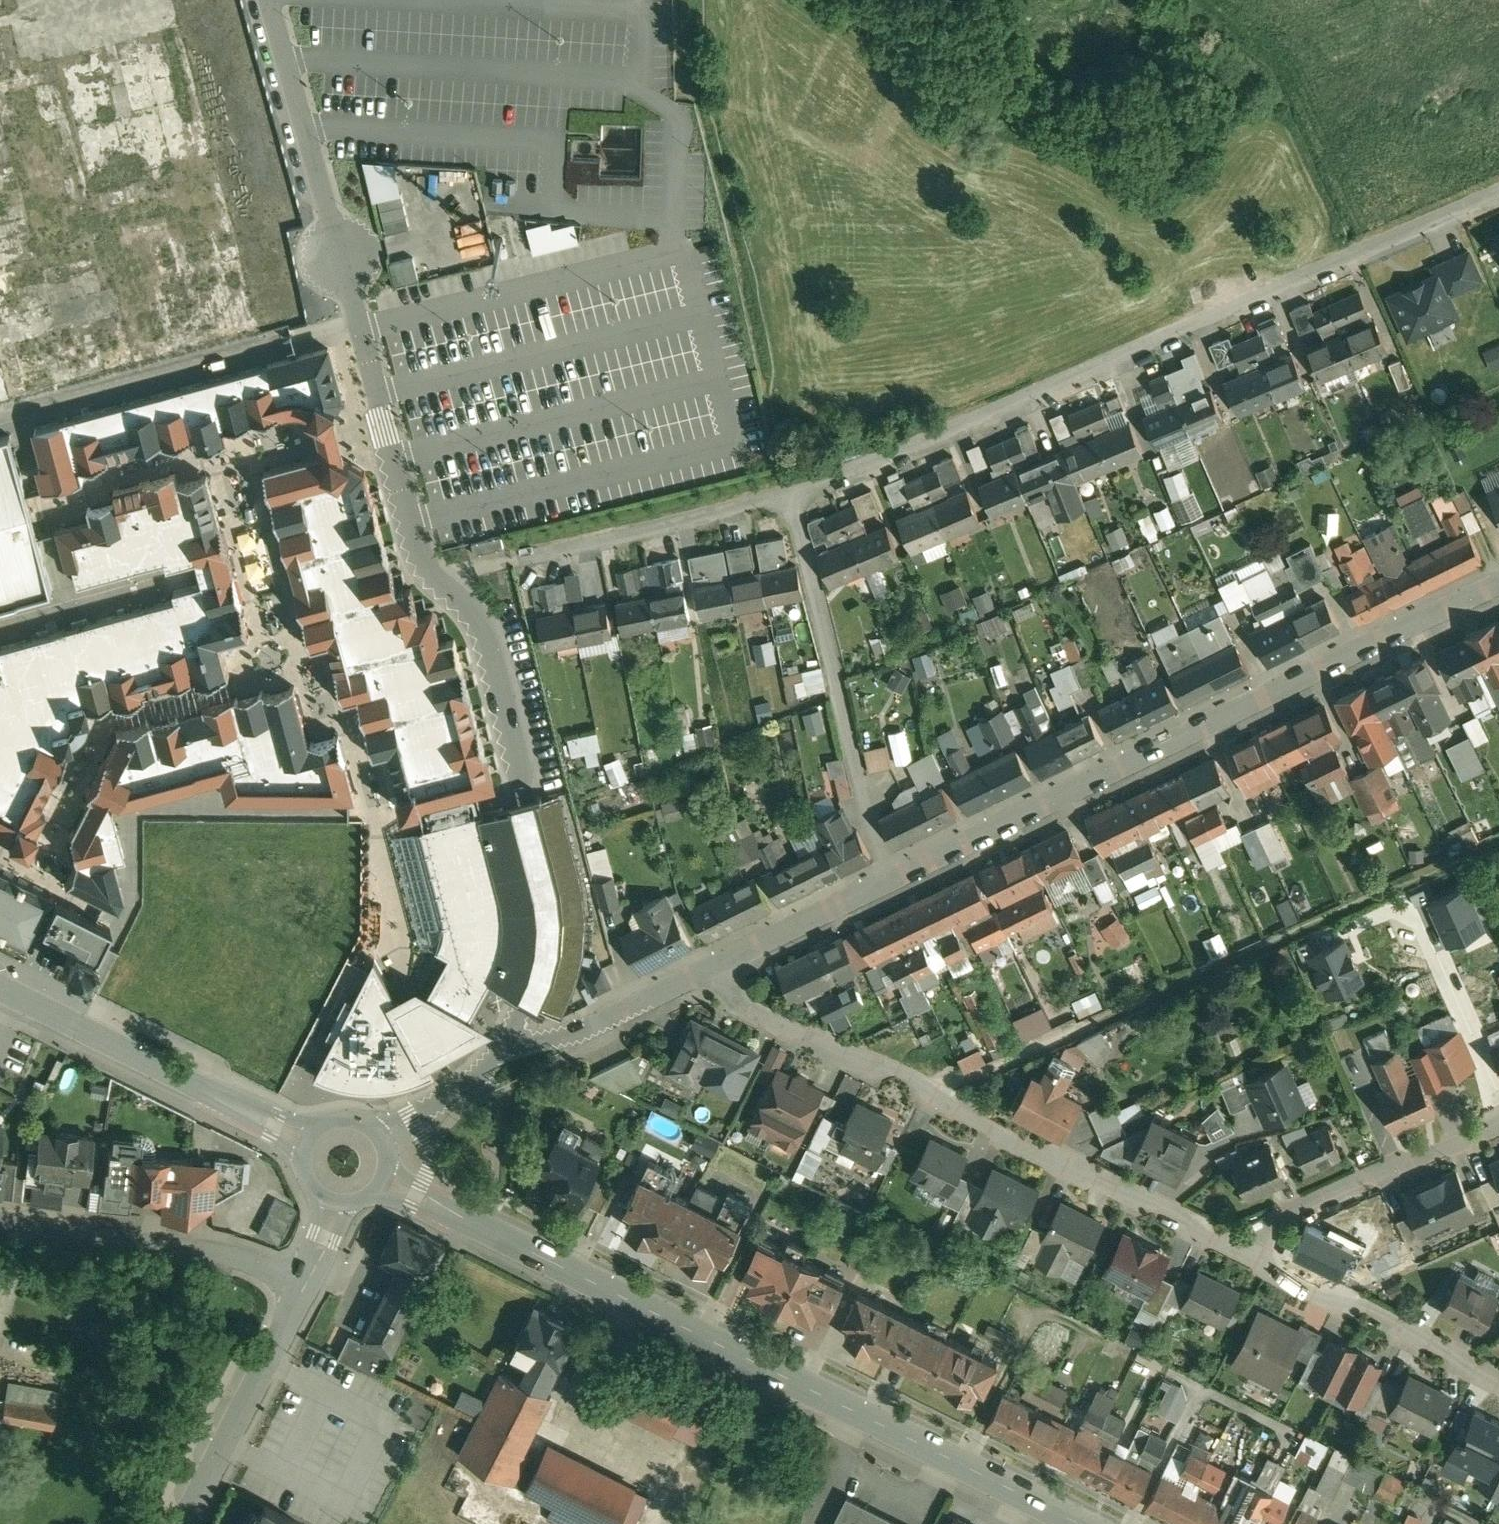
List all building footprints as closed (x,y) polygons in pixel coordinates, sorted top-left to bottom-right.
[(414,227),(403,156),(372,161),(378,200),(386,198),(391,231),(414,227)] [(537,234),(539,249),(586,244),(583,218),(531,224),(530,215),(522,216),(525,235),(537,234)] [(1469,250),(1433,267),(1437,275),(1438,274),(1448,295),(1453,293),(1482,279),(1469,250)] [(420,256),(397,259),(400,283),(424,279),(420,256)] [(1437,275),(1391,296),(1409,336),(1457,315),(1448,295),(1438,274),(1437,275)] [(1360,292),(1329,305),(1353,363),(1387,349),(1374,319),(1369,321),(1366,313),(1368,312),(1360,292)] [(1309,301),(1290,309),(1300,332),(1319,325),(1313,311),(1314,311),(1309,301)] [(1353,363),(1329,305),(1314,311),(1313,311),(1319,325),(1325,340),(1306,348),(1319,377),(1353,363)] [(1277,315),(1257,324),(1261,334),(1266,332),(1271,345),(1286,338),(1277,315)] [(1292,354),(1278,360),(1271,345),(1266,332),(1261,334),(1248,339),(1248,340),(1256,360),(1259,368),(1272,397),(1304,383),(1292,354)] [(1248,339),(1232,346),(1240,366),(1241,366),(1256,360),(1248,340),(1248,339)] [(240,369),(255,421),(287,412),(290,412),(295,411),(299,410),(302,411),(305,412),(308,414),(315,418),(328,426),(336,411),(338,406),(341,407),(346,398),(331,344),(240,369)] [(1496,369),(1498,367),(1498,345),(1487,350),(1496,369)] [(1196,350),(1182,356),(1186,364),(1192,379),(1200,376),(1205,374),(1196,350)] [(1411,384),(1400,358),(1389,363),(1400,389),(1411,384)] [(1256,360),(1241,366),(1244,374),(1259,368),(1256,360)] [(1200,376),(1192,379),(1186,364),(1166,372),(1166,374),(1178,402),(1190,431),(1223,417),(1212,389),(1207,391),(1200,376)] [(1272,397),(1259,368),(1244,374),(1226,382),(1238,411),(1272,397)] [(226,429),(255,421),(240,369),(212,376),(226,429)] [(1166,374),(1151,380),(1163,408),(1178,402),(1166,374)] [(229,439),(226,429),(212,376),(181,384),(195,437),(198,447),(229,439)] [(166,445),(195,437),(181,384),(152,392),(165,441),(166,445)] [(138,448),(165,441),(152,392),(125,399),(138,448)] [(109,456),(138,448),(125,399),(96,407),(109,456)] [(1100,401),(1085,408),(1093,427),(1108,421),(1100,401)] [(1163,408),(1144,416),(1156,445),(1190,431),(1178,402),(1163,408)] [(109,456),(96,407),(32,424),(43,463),(36,465),(42,489),(84,478),(82,467),(110,460),(109,456)] [(1085,408),(1070,414),(1074,424),(1078,434),(1093,427),(1085,408)] [(328,426),(315,418),(323,454),(326,462),(334,449),(345,455),(336,411),(328,426)] [(1070,414),(1051,422),(1055,432),(1074,424),(1070,414)] [(1130,422),(1097,436),(1109,465),(1142,451),(1130,422)] [(1028,427),(1017,432),(1019,436),(1024,449),(1035,445),(1028,427)] [(53,590),(36,524),(32,511),(28,495),(21,469),(11,433),(0,436),(0,605),(53,590)] [(1019,436),(1004,442),(1012,461),(1027,455),(1024,449),(1019,436)] [(1097,436),(1064,450),(1076,479),(1109,465),(1097,436)] [(996,479),(982,484),(993,513),(1027,499),(1015,470),(1012,461),(1004,442),(1003,441),(988,448),(996,467),(993,471),(996,479)] [(265,470),(281,531),(375,506),(366,472),(352,464),(354,461),(345,455),(334,449),(326,462),(323,454),(265,470)] [(1030,464),(1015,470),(1027,499),(1076,479),(1064,450),(1030,464)] [(967,490),(950,497),(946,488),(944,485),(962,477),(953,455),(934,463),(936,469),(922,476),(946,533),(980,520),(967,490)] [(1027,455),(1012,461),(1015,470),(1030,464),(1027,455)] [(1176,498),(1195,491),(1187,468),(1168,475),(1176,498)] [(176,472),(146,480),(167,561),(168,567),(198,560),(187,515),(217,507),(208,474),(179,481),(176,472)] [(922,476),(907,482),(904,475),(885,483),(894,504),(912,497),(914,501),(913,502),(917,511),(899,518),(912,548),(946,533),(922,476)] [(115,488),(117,497),(136,569),(167,561),(146,480),(115,488)] [(1465,525),(1446,487),(1432,494),(1451,532),(1465,525)] [(868,531),(862,516),(880,509),(871,488),(852,496),(855,503),(840,510),(853,539),(864,567),(865,568),(898,554),(886,524),(868,531)] [(1196,491),(1188,495),(1190,500),(1179,506),(1187,521),(1206,511),(1196,491)] [(1424,495),(1400,506),(1414,534),(1437,523),(1424,495)] [(89,505),(92,516),(108,575),(136,569),(117,497),(89,505)] [(1158,510),(1166,528),(1180,522),(1172,504),(1158,510)] [(281,531),(289,558),(383,533),(375,506),(281,531)] [(217,507),(187,515),(198,560),(202,571),(231,563),(217,507)] [(1326,529),(1343,529),(1343,509),(1326,509),(1326,529)] [(840,510),(825,517),(833,535),(837,545),(853,539),(840,510)] [(1156,511),(1144,515),(1151,539),(1163,535),(1156,511)] [(92,516),(56,526),(67,566),(75,564),(79,583),(108,575),(92,516)] [(825,517),(809,524),(813,533),(815,542),(833,535),(825,517)] [(1111,530),(1117,547),(1133,541),(1126,524),(1111,530)] [(390,563),(383,533),(289,558),(296,589),(390,563)] [(1470,534),(1414,561),(1426,586),(1482,559),(1470,534)] [(784,535),(757,540),(757,541),(762,572),(768,600),(768,601),(803,594),(797,564),(780,567),(778,559),(788,557),(784,535)] [(1403,555),(1394,535),(1381,541),(1390,561),(1403,555)] [(837,545),(819,553),(831,581),(864,567),(853,539),(837,545)] [(741,566),(736,545),(737,545),(736,540),(726,542),(734,577),(762,572),(757,541),(750,543),(754,563),(741,566)] [(1390,561),(1381,541),(1371,546),(1381,565),(1390,561)] [(1310,542),(1287,554),(1303,586),(1327,574),(1310,542)] [(721,543),(712,545),(713,550),(714,550),(718,571),(713,572),(715,581),(728,578),(721,543)] [(737,545),(736,545),(741,566),(754,563),(750,543),(737,545)] [(1373,569),(1362,546),(1352,551),(1354,554),(1356,554),(1365,573),(1373,569)] [(713,550),(700,553),(704,573),(713,572),(718,571),(714,550),(713,550)] [(700,553),(690,555),(694,576),(704,573),(700,553)] [(1354,554),(1342,560),(1352,580),(1365,573),(1356,554),(1354,554)] [(679,557),(671,559),(676,579),(684,578),(679,557)] [(671,559),(658,561),(662,582),(665,582),(676,579),(671,559)] [(658,561),(646,564),(652,594),(667,591),(665,582),(662,582),(658,561)] [(1414,561),(1382,577),(1394,602),(1426,586),(1414,561)] [(231,563),(202,571),(205,582),(221,641),(251,633),(231,563)] [(296,589),(312,646),(328,641),(421,616),(412,585),(398,589),(390,563),(296,589)] [(643,564),(632,567),(636,587),(633,588),(635,597),(649,595),(643,564)] [(632,567),(618,570),(622,590),(633,588),(636,587),(632,567)] [(734,577),(730,578),(736,607),(768,600),(762,572),(734,577)] [(593,575),(579,577),(584,599),(597,596),(593,575)] [(1237,576),(1220,584),(1231,607),(1248,599),(1237,576)] [(1382,577),(1349,593),(1361,618),(1394,602),(1382,577)] [(715,581),(696,585),(702,614),(736,607),(730,578),(728,578),(715,581)] [(1301,598),(1292,578),(1276,585),(1286,605),(1301,598)] [(564,581),(555,583),(559,603),(554,604),(556,614),(570,611),(564,581)] [(221,641),(205,582),(174,590),(176,597),(197,676),(198,681),(229,672),(221,641)] [(555,583),(541,585),(545,606),(554,604),(559,603),(555,583)] [(946,589),(952,608),(972,602),(966,583),(946,589)] [(541,585),(533,587),(537,608),(545,606),(541,585)] [(1276,585),(1261,593),(1270,613),(1286,605),(1276,585)] [(652,594),(651,594),(657,623),(690,616),(684,587),(667,591),(652,594)] [(996,588),(978,594),(984,610),(1001,604),(996,588)] [(635,597),(617,601),(623,630),(657,623),(651,594),(649,595),(635,597)] [(169,684),(197,676),(176,597),(147,605),(169,684)] [(1325,597),(1290,614),(1304,641),(1304,642),(1339,625),(1325,597)] [(606,604),(573,610),(578,639),(612,632),(606,604)] [(141,691),(169,684),(147,605),(120,612),(141,691)] [(1286,605),(1270,613),(1275,622),(1290,614),(1286,605)] [(556,614),(538,617),(544,646),(578,639),(573,610),(570,611),(556,614)] [(1220,611),(1189,627),(1217,685),(1249,669),(1220,611)] [(64,627),(85,706),(110,700),(111,704),(142,695),(141,691),(120,612),(64,627)] [(421,616),(328,641),(344,699),(359,695),(464,666),(455,636),(442,640),(434,612),(421,616)] [(1275,622),(1256,632),(1269,659),(1304,641),(1290,614),(1275,622)] [(1496,622),(1495,621),(1466,635),(1481,666),(1486,664),(1498,658),(1498,621),(1496,622)] [(86,710),(85,706),(64,627),(9,642),(20,679),(28,707),(33,721),(63,744),(70,743),(72,743),(75,740),(78,738),(81,735),(83,733),(84,730),(86,726),(86,722),(87,718),(86,714),(86,710)] [(1189,627),(1157,643),(1186,700),(1217,685),(1189,627)] [(1063,660),(1085,653),(1079,634),(1057,642),(1063,660)] [(1466,637),(1437,651),(1451,681),(1475,669),(1481,666),(1466,635),(1466,636),(1466,637)] [(762,662),(781,658),(777,637),(758,640),(762,662)] [(1157,672),(1147,653),(1132,660),(1141,679),(1142,679),(1156,672),(1157,672)] [(1425,655),(1395,670),(1367,684),(1366,684),(1381,714),(1404,703),(1410,701),(1412,706),(1418,718),(1423,727),(1448,715),(1435,689),(1441,687),(1425,655)] [(1486,664),(1495,682),(1498,680),(1498,658),(1486,664)] [(1004,682),(1014,678),(1007,659),(997,663),(1004,682)] [(1082,684),(1072,660),(1052,669),(1062,694),(1082,684)] [(1132,660),(1122,665),(1134,691),(1145,686),(1142,679),(1141,679),(1132,660)] [(464,666),(359,695),(374,755),(389,751),(403,810),(422,805),(423,807),(498,787),(464,666)] [(803,668),(784,673),(786,683),(806,678),(803,668)] [(1475,669),(1458,677),(1467,695),(1483,687),(1475,669)] [(1156,672),(1142,679),(1145,686),(1159,679),(1156,672)] [(1134,691),(1133,692),(1146,719),(1176,704),(1163,677),(1159,679),(1145,686),(1134,691)] [(266,688),(235,695),(262,798),(293,798),(280,747),(310,739),(295,684),(267,692),(266,688)] [(1366,684),(1337,698),(1352,729),(1357,727),(1373,759),(1397,747),(1393,737),(1392,737),(1381,714),(1366,684)] [(51,781),(11,760),(26,730),(20,711),(14,689),(0,712),(0,836),(26,849),(45,812),(37,808),(51,781)] [(1133,692),(1102,707),(1115,734),(1146,719),(1133,692)] [(205,708),(179,715),(197,785),(222,778),(228,798),(262,798),(235,695),(204,704),(205,708)] [(1054,722),(1041,696),(1030,701),(1034,708),(1044,727),(1054,722)] [(1477,705),(1491,733),(1498,729),(1498,706),(1494,696),(1477,705)] [(1381,714),(1392,737),(1393,737),(1399,734),(1397,729),(1413,721),(1407,709),(1404,703),(1381,714)] [(1323,704),(1292,720),(1306,750),(1338,734),(1323,704)] [(814,732),(830,727),(824,705),(808,710),(814,732)] [(1016,706),(1006,711),(1016,730),(1026,725),(1016,706)] [(1418,718),(1412,706),(1407,709),(1413,721),(1418,718)] [(65,748),(63,744),(33,721),(28,707),(20,711),(26,730),(11,760),(51,781),(65,752),(65,748)] [(1003,708),(980,719),(991,742),(1014,731),(1003,708)] [(1034,708),(1021,714),(1031,734),(1044,727),(1034,708)] [(1089,712),(1059,727),(1072,755),(1072,756),(1103,741),(1089,712)] [(197,785),(179,715),(150,722),(168,793),(197,785)] [(157,796),(168,793),(150,722),(149,719),(115,728),(116,733),(102,759),(157,796)] [(1292,720),(1261,735),(1276,765),(1306,750),(1292,720)] [(1472,738),(1464,720),(1455,725),(1463,743),(1470,759),(1479,755),(1472,739),(1472,738)] [(703,743),(721,740),(717,721),(699,725),(703,743)] [(1059,728),(1028,743),(1041,770),(1072,755),(1059,728)] [(602,729),(573,734),(576,754),(590,751),(592,763),(608,761),(602,729)] [(1424,729),(1413,735),(1417,743),(1413,745),(1420,759),(1436,752),(1424,729)] [(293,798),(357,797),(340,731),(310,739),(280,747),(293,798)] [(1261,734),(1228,750),(1247,789),(1280,773),(1276,765),(1261,735),(1261,734)] [(887,743),(864,748),(869,769),(892,764),(887,743)] [(647,748),(652,765),(666,760),(660,744),(647,748)] [(960,744),(948,750),(957,769),(970,763),(960,744)] [(1335,747),(1314,757),(1324,777),(1345,767),(1335,747)] [(932,749),(921,755),(924,762),(925,761),(930,772),(940,767),(932,749)] [(1016,749),(955,779),(968,806),(1029,776),(1016,749)] [(608,761),(618,784),(634,777),(624,754),(608,761)] [(1214,757),(1183,772),(1197,802),(1229,788),(1214,757)] [(1314,757),(1301,764),(1311,784),(1324,777),(1314,757)] [(157,796),(102,759),(85,792),(89,795),(112,807),(157,796)] [(924,762),(912,768),(921,787),(934,781),(930,772),(925,761),(924,762)] [(1379,764),(1365,771),(1381,803),(1395,796),(1379,764)] [(846,771),(835,773),(840,797),(852,794),(846,771)] [(1365,771),(1351,778),(1367,810),(1381,803),(1365,771)] [(1183,772),(1152,787),(1166,817),(1197,802),(1183,772)] [(943,785),(899,807),(898,806),(881,815),(894,843),(956,812),(943,785)] [(1152,787),(1121,802),(1135,832),(1166,817),(1152,787)] [(112,807),(89,795),(68,836),(75,859),(88,862),(112,858),(123,855),(112,807)] [(1135,832),(1121,802),(1090,817),(1104,847),(1135,832)] [(841,804),(815,817),(827,842),(840,870),(871,854),(858,827),(844,834),(841,827),(850,822),(841,804)] [(1228,824),(1218,804),(1203,811),(1213,832),(1228,824)] [(422,825),(440,888),(496,873),(480,813),(483,812),(482,809),(422,825)] [(1203,811),(1186,819),(1196,840),(1213,832),(1203,811)] [(1286,850),(1270,817),(1256,824),(1267,848),(1271,857),(1286,850)] [(1256,824),(1242,831),(1253,855),(1267,848),(1256,824)] [(1068,827),(1030,846),(1044,876),(1044,877),(1082,859),(1083,858),(1068,827)] [(771,830),(757,837),(753,829),(743,835),(742,834),(741,835),(751,857),(762,851),(768,862),(788,852),(779,834),(774,837),(771,830)] [(1213,832),(1196,840),(1204,857),(1215,853),(1220,864),(1227,860),(1213,832)] [(741,835),(720,845),(730,867),(751,857),(741,835)] [(1150,837),(1132,845),(1143,865),(1159,857),(1150,837)] [(827,842),(765,872),(779,900),(840,870),(827,842)] [(1132,845),(1115,853),(1125,874),(1143,865),(1132,845)] [(1030,846),(983,869),(997,899),(1044,876),(1030,846)] [(1108,875),(1097,851),(1083,858),(1082,859),(1093,882),(1108,875)] [(88,862),(75,859),(63,881),(117,907),(123,894),(112,858),(88,862)] [(0,869),(0,933),(4,935),(4,936),(8,939),(9,938),(19,943),(19,944),(24,946),(24,945),(28,948),(40,926),(54,896),(0,869)] [(440,943),(438,945),(450,952),(490,974),(495,964),(499,953),(502,942),(505,931),(505,922),(505,911),(504,900),(501,890),(499,880),(496,873),(440,888),(441,894),(444,902),(445,908),(446,914),(447,919),(446,925),(444,932),(442,938),(440,943)] [(993,912),(974,873),(949,885),(970,927),(978,944),(978,943),(985,958),(1014,944),(997,910),(993,912)] [(614,874),(596,879),(602,904),(621,899),(614,874)] [(1108,875),(1093,882),(1102,901),(1118,893),(1108,875)] [(755,878),(694,908),(707,934),(768,904),(755,878)] [(1163,883),(1141,892),(1146,904),(1168,895),(1163,883)] [(1429,898),(1449,944),(1484,929),(1463,883),(1429,898)] [(949,885),(919,899),(933,929),(935,929),(953,920),(959,933),(970,927),(949,885)] [(1043,888),(1009,904),(1019,925),(1053,908),(1043,888)] [(666,892),(634,908),(630,918),(636,929),(623,935),(639,968),(691,943),(666,892)] [(1294,895),(1281,900),(1290,923),(1303,918),(1294,895)] [(82,911),(54,896),(40,926),(72,942),(95,953),(96,954),(109,924),(82,911)] [(919,899),(888,914),(907,953),(924,945),(928,951),(934,948),(927,932),(933,929),(919,899)] [(888,914),(856,929),(871,959),(875,957),(878,963),(880,962),(885,973),(894,968),(890,962),(907,953),(888,914)] [(1105,926),(1118,945),(1135,934),(1123,915),(1105,926)] [(959,933),(953,920),(935,929),(949,958),(967,950),(959,933)] [(1344,926),(1307,942),(1329,994),(1366,978),(1344,926)] [(843,936),(811,951),(826,981),(829,980),(842,974),(857,966),(843,936)] [(95,953),(72,942),(62,965),(84,976),(95,953)] [(924,945),(907,953),(923,984),(940,976),(928,951),(924,945)] [(811,951),(780,966),(794,996),(815,986),(819,996),(826,992),(822,983),(826,981),(811,951)] [(426,994),(469,1018),(493,975),(490,974),(450,952),(429,988),(426,994)] [(907,953),(890,962),(894,968),(900,982),(909,978),(914,989),(923,984),(907,953)] [(362,1084),(396,994),(375,955),(316,1071),(330,1077),(344,1080),(362,1084)] [(878,963),(867,968),(876,988),(889,982),(885,973),(880,962),(878,963)] [(603,965),(586,973),(594,990),(611,982),(603,965)] [(842,974),(829,980),(833,989),(836,988),(846,983),(842,974)] [(846,983),(836,988),(846,1008),(863,1000),(854,979),(846,983)] [(833,989),(829,980),(826,981),(822,983),(826,992),(833,989)] [(396,994),(401,1003),(422,991),(426,994),(429,988),(418,981),(396,994)] [(826,992),(819,996),(829,1016),(846,1008),(836,988),(833,989),(826,992)] [(999,1041),(975,988),(966,992),(981,1024),(983,1024),(992,1045),(999,1041)] [(1100,989),(1077,998),(1083,1014),(1106,1005),(1100,989)] [(401,1003),(426,1048),(453,1034),(476,1021),(469,1018),(426,994),(422,991),(401,1003)] [(401,1003),(396,994),(362,1084),(393,1084),(418,1077),(438,1068),(432,1059),(431,1057),(426,1048),(401,1003)] [(1030,1014),(1015,1021),(1026,1042),(1039,1036),(1037,1032),(1052,1025),(1043,1007),(1031,1012),(1030,1014)] [(453,1034),(426,1048),(431,1057),(432,1059),(437,1056),(460,1043),(494,1024),(473,1012),(469,1018),(476,1021),(453,1034)] [(757,1050),(694,1018),(670,1065),(669,1066),(678,1071),(698,1081),(708,1062),(743,1079),(757,1050)] [(1086,1040),(1099,1060),(1121,1046),(1107,1026),(1086,1040)] [(1385,1028),(1364,1038),(1374,1060),(1396,1050),(1385,1028)] [(1458,1030),(1425,1045),(1427,1049),(1441,1080),(1448,1077),(1474,1065),(1458,1030)] [(785,1064),(792,1047),(778,1041),(771,1058),(785,1064)] [(968,1071),(991,1061),(984,1046),(962,1057),(968,1071)] [(1087,1058),(1067,1047),(1062,1057),(1061,1058),(1075,1066),(1082,1069),(1087,1058)] [(1427,1049),(1411,1057),(1419,1075),(1426,1090),(1449,1079),(1448,1077),(1441,1080),(1427,1049)] [(1396,1050),(1374,1060),(1387,1089),(1409,1079),(1396,1050)] [(1042,1077),(1034,1073),(1014,1111),(1062,1136),(1081,1099),(1062,1089),(1075,1066),(1061,1058),(1062,1057),(1055,1053),(1042,1077)] [(631,1054),(590,1074),(619,1088),(643,1077),(631,1054)] [(670,1065),(650,1055),(644,1068),(672,1082),(678,1071),(669,1066),(670,1065)] [(778,1067),(765,1060),(757,1074),(771,1081),(778,1067)] [(1248,1080),(1256,1097),(1257,1096),(1268,1121),(1303,1106),(1284,1064),(1248,1080)] [(793,1074),(778,1067),(771,1081),(750,1122),(796,1145),(823,1089),(808,1082),(806,1076),(800,1073),(793,1074)] [(1387,1089),(1377,1093),(1394,1130),(1435,1111),(1426,1090),(1419,1075),(1409,1079),(1387,1089)] [(1247,1076),(1222,1087),(1232,1111),(1248,1104),(1246,1101),(1256,1097),(1248,1080),(1247,1076)] [(670,1094),(665,1106),(684,1113),(688,1100),(670,1094)] [(1112,1100),(1089,1110),(1094,1122),(1117,1111),(1112,1100)] [(877,1114),(856,1103),(846,1124),(852,1127),(846,1138),(858,1145),(855,1152),(878,1163),(888,1143),(881,1139),(892,1118),(878,1111),(877,1114)] [(1219,1140),(1240,1127),(1226,1105),(1206,1118),(1219,1140)] [(1117,1111),(1094,1122),(1100,1134),(1123,1123),(1117,1111)] [(839,1121),(825,1113),(813,1136),(828,1143),(839,1121)] [(582,1127),(565,1118),(544,1162),(552,1167),(544,1183),(560,1191),(557,1196),(566,1200),(570,1193),(579,1197),(600,1154),(599,1154),(604,1143),(587,1135),(582,1146),(574,1142),(582,1127)] [(1123,1123),(1100,1134),(1105,1144),(1128,1134),(1123,1123)] [(1147,1130),(1143,1128),(1142,1127),(1128,1134),(1105,1144),(1102,1150),(1131,1165),(1135,1156),(1178,1177),(1196,1138),(1170,1125),(1166,1131),(1151,1123),(1147,1130)] [(77,1129),(54,1126),(54,1128),(39,1126),(31,1184),(41,1185),(39,1199),(60,1202),(63,1173),(86,1176),(92,1133),(77,1131),(77,1129)] [(1329,1126),(1309,1136),(1310,1138),(1298,1143),(1297,1141),(1295,1142),(1308,1169),(1341,1153),(1329,1126)] [(721,1151),(724,1137),(700,1132),(698,1146),(721,1151)] [(522,1137),(512,1136),(511,1154),(520,1155),(522,1137)] [(136,1140),(116,1137),(115,1147),(108,1147),(108,1150),(107,1165),(104,1165),(102,1187),(99,1187),(97,1206),(129,1210),(131,1190),(151,1192),(151,1197),(161,1198),(160,1213),(185,1216),(185,1215),(210,1201),(214,1162),(213,1162),(191,1160),(191,1158),(137,1153),(137,1152),(134,1152),(136,1140)] [(967,1155),(931,1137),(913,1173),(948,1190),(950,1187),(951,1187),(959,1172),(967,1155)] [(1244,1157),(1234,1161),(1235,1163),(1249,1195),(1252,1194),(1253,1195),(1264,1191),(1263,1188),(1286,1178),(1271,1145),(1244,1157)] [(1239,1146),(1217,1156),(1223,1168),(1235,1163),(1234,1161),(1244,1157),(1239,1146)] [(214,1162),(210,1201),(242,1183),(244,1157),(214,1154),(213,1162),(214,1162)] [(11,1195),(15,1160),(15,1159),(0,1157),(0,1193),(11,1195)] [(650,1158),(627,1204),(637,1209),(629,1225),(652,1236),(652,1235),(669,1243),(691,1199),(674,1191),(678,1184),(668,1180),(673,1170),(650,1158)] [(25,1160),(15,1160),(11,1195),(21,1196),(25,1160)] [(1006,1175),(993,1168),(977,1200),(968,1218),(998,1233),(998,1232),(995,1230),(1002,1214),(1021,1223),(1037,1190),(1019,1181),(1019,1182),(1006,1175)] [(1456,1169),(1405,1192),(1427,1242),(1428,1241),(1426,1236),(1476,1214),(1465,1190),(1456,1169)] [(959,1172),(951,1187),(950,1187),(948,1190),(944,1199),(960,1207),(967,1194),(974,1180),(959,1172)] [(1481,1182),(1465,1190),(1476,1214),(1492,1206),(1491,1205),(1481,1182)] [(600,1183),(590,1203),(600,1208),(610,1188),(600,1183)] [(721,1205),(712,1201),(716,1191),(699,1183),(691,1199),(669,1243),(686,1251),(685,1253),(707,1264),(715,1248),(726,1253),(752,1200),(729,1189),(721,1205)] [(610,1188),(600,1208),(610,1213),(620,1193),(610,1188)] [(282,1241),(300,1205),(276,1194),(259,1230),(282,1241)] [(977,1200),(967,1194),(960,1207),(955,1218),(966,1223),(968,1218),(977,1200)] [(1046,1232),(1043,1239),(1047,1241),(1039,1257),(1038,1261),(1057,1271),(1068,1249),(1086,1258),(1103,1223),(1061,1202),(1046,1232)] [(1347,1210),(1334,1216),(1338,1227),(1351,1221),(1347,1210)] [(1409,1214),(1397,1220),(1408,1244),(1420,1239),(1409,1214)] [(446,1240),(399,1217),(398,1219),(398,1220),(381,1253),(382,1253),(380,1258),(393,1265),(396,1260),(412,1268),(406,1281),(394,1275),(365,1334),(393,1348),(446,1240)] [(1345,1241),(1309,1223),(1295,1252),(1330,1270),(1331,1269),(1342,1275),(1353,1250),(1343,1245),(1345,1241)] [(1046,1232),(1033,1225),(1022,1249),(1030,1253),(1039,1257),(1047,1241),(1043,1239),(1046,1232)] [(1122,1231),(1101,1272),(1148,1296),(1169,1255),(1122,1231)] [(785,1246),(763,1234),(744,1271),(751,1275),(747,1283),(762,1291),(762,1292),(780,1301),(807,1246),(790,1238),(785,1246)] [(869,1247),(858,1242),(848,1264),(858,1269),(869,1247)] [(820,1266),(802,1257),(807,1247),(807,1246),(780,1301),(798,1310),(799,1309),(814,1317),(818,1308),(826,1312),(845,1275),(827,1266),(825,1270),(820,1267),(820,1266)] [(1030,1253),(1022,1249),(1016,1260),(1025,1264),(1030,1253)] [(1239,1291),(1199,1271),(1193,1283),(1183,1304),(1184,1304),(1223,1324),(1239,1291)] [(1178,1275),(1166,1299),(1183,1307),(1184,1304),(1183,1304),(1193,1283),(1178,1275)] [(1497,1297),(1459,1278),(1442,1310),(1460,1320),(1461,1316),(1482,1327),(1497,1297)] [(998,1361),(859,1291),(845,1318),(852,1321),(845,1334),(871,1347),(872,1345),(946,1383),(946,1384),(972,1397),(978,1384),(984,1387),(998,1361)] [(578,1326),(535,1305),(513,1349),(533,1359),(524,1378),(546,1390),(556,1370),(578,1326)] [(1296,1332),(1259,1314),(1235,1362),(1274,1381),(1289,1351),(1298,1333),(1296,1332)] [(1302,1322),(1296,1332),(1298,1333),(1289,1351),(1297,1355),(1300,1350),(1311,1355),(1314,1349),(1322,1333),(1302,1322)] [(391,1351),(350,1332),(339,1354),(379,1374),(391,1351)] [(1325,1354),(1313,1378),(1314,1379),(1322,1383),(1324,1388),(1321,1392),(1333,1398),(1357,1350),(1347,1345),(1342,1347),(1331,1342),(1325,1354)] [(1311,1355),(1298,1381),(1310,1387),(1314,1379),(1313,1378),(1325,1354),(1314,1349),(1311,1355)] [(1357,1350),(1333,1398),(1345,1404),(1347,1400),(1352,1398),(1359,1402),(1361,1402),(1373,1378),(1379,1366),(1369,1360),(1367,1355),(1357,1350)] [(504,1368),(460,1454),(513,1481),(528,1452),(523,1449),(551,1392),(524,1378),(504,1368)] [(1049,1381),(1032,1372),(1022,1392),(1039,1401),(1049,1381)] [(684,1405),(624,1375),(611,1401),(671,1431),(684,1405)] [(1450,1397),(1409,1376),(1404,1387),(1392,1410),(1414,1421),(1416,1418),(1433,1426),(1431,1430),(1433,1431),(1450,1397)] [(1373,1378),(1361,1402),(1359,1402),(1356,1409),(1368,1415),(1375,1402),(1384,1383),(1373,1378)] [(1384,1383),(1375,1402),(1392,1410),(1404,1387),(1386,1378),(1384,1383)] [(1066,1389),(1049,1381),(1039,1401),(1056,1409),(1066,1389)] [(1174,1383),(1160,1410),(1167,1413),(1180,1386),(1174,1383)] [(1167,1413),(1166,1414),(1177,1420),(1187,1399),(1182,1383),(1180,1386),(1167,1413)] [(1035,1409),(1004,1394),(989,1424),(1020,1439),(1035,1409)] [(55,1405),(4,1396),(1,1416),(52,1424),(55,1405)] [(1092,1402),(1082,1422),(1099,1431),(1109,1411),(1092,1402)] [(1065,1424),(1035,1409),(1020,1439),(1050,1454),(1065,1424)] [(1470,1430),(1466,1439),(1458,1435),(1447,1458),(1487,1478),(1489,1478),(1495,1465),(1498,1458),(1498,1452),(1493,1450),(1497,1443),(1498,1444),(1498,1421),(1476,1409),(1466,1428),(1470,1430)] [(1126,1419),(1109,1411),(1099,1431),(1116,1439),(1126,1419)] [(1065,1424),(1050,1454),(1080,1469),(1095,1440),(1065,1424)] [(1139,1426),(1125,1454),(1126,1454),(1125,1455),(1110,1485),(1138,1498),(1153,1469),(1152,1468),(1156,1460),(1141,1452),(1151,1432),(1139,1426)] [(1167,1440),(1151,1432),(1141,1452),(1156,1460),(1157,1460),(1167,1440)] [(1299,1456),(1323,1466),(1333,1442),(1309,1432),(1299,1456)] [(1095,1440),(1080,1469),(1110,1485),(1125,1455),(1095,1440)] [(548,1442),(540,1458),(526,1487),(555,1502),(548,1516),(564,1523),(635,1523),(650,1494),(548,1442)] [(1336,1447),(1331,1458),(1331,1459),(1317,1488),(1333,1496),(1354,1455),(1336,1447)] [(528,1452),(513,1481),(526,1487),(540,1458),(528,1452)] [(1208,1460),(1191,1452),(1180,1472),(1198,1480),(1208,1460)] [(1225,1469),(1208,1460),(1198,1480),(1215,1489),(1225,1469)] [(1495,1465),(1489,1478),(1487,1478),(1483,1488),(1498,1496),(1498,1467),(1495,1465)] [(1382,1495),(1403,1501),(1410,1477),(1389,1471),(1382,1495)] [(1193,1489),(1162,1474),(1147,1503),(1178,1519),(1193,1489)] [(1272,1493),(1255,1484),(1245,1504),(1262,1513),(1272,1493)] [(1193,1489),(1178,1519),(1188,1523),(1213,1523),(1223,1504),(1193,1489)] [(1289,1501),(1272,1493),(1262,1513),(1279,1521),(1289,1501)] [(847,1496),(833,1523),(903,1523),(847,1496)] [(254,1523),(298,1523),(299,1522),(264,1504),(254,1523)] [(1223,1504),(1213,1523),(1250,1523),(1253,1519),(1223,1504)] [(1295,1523),(1313,1523),(1317,1516),(1303,1509),(1295,1523)] [(1431,1517),(1415,1510),(1409,1523),(1427,1523),(1431,1517)] [(954,1515),(949,1523),(972,1523),(954,1515)] [(1442,1523),(1460,1523),(1461,1523),(1446,1516),(1442,1523)]
